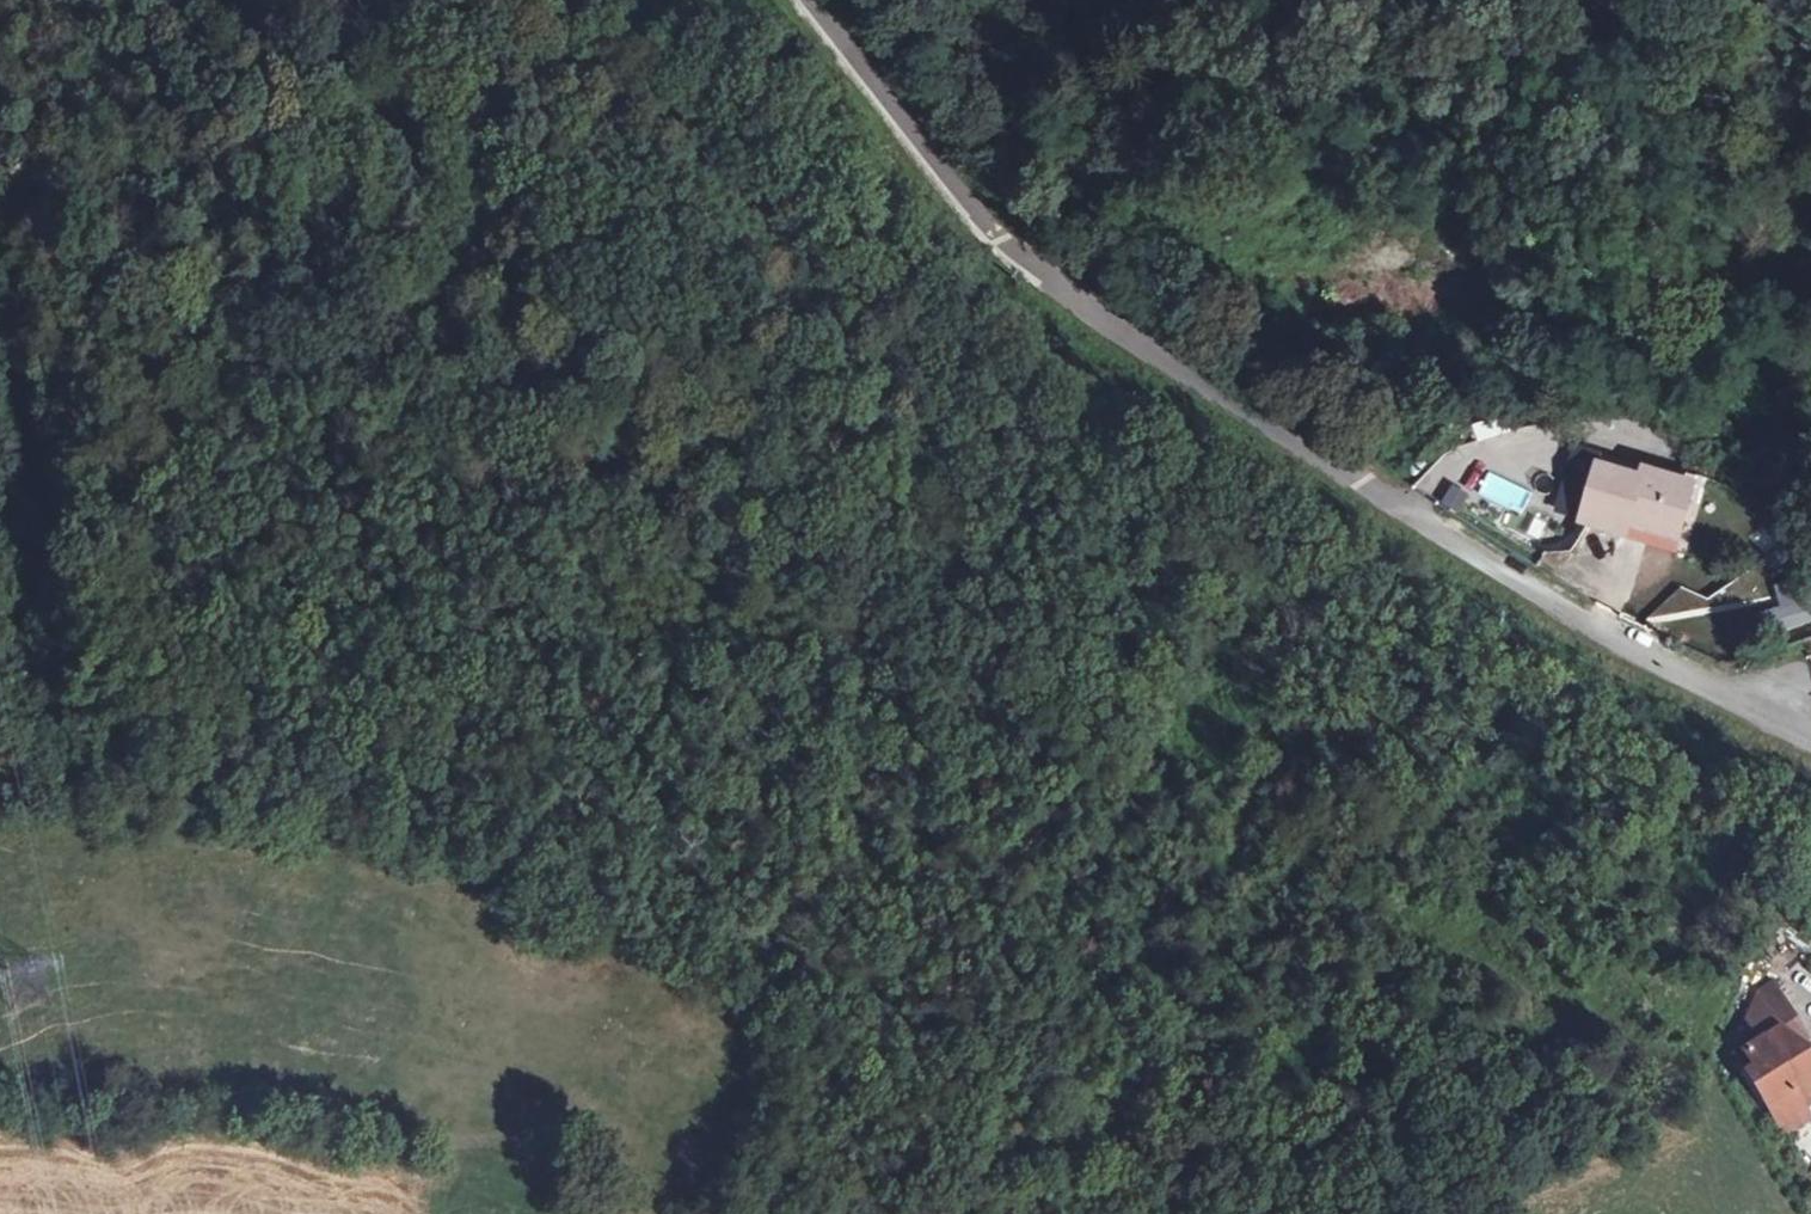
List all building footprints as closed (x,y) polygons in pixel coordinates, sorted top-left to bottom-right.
[(1599,464),(1581,520),(1625,534),(1630,516),(1679,530),(1692,481),(1644,468),(1641,476),(1599,464)] [(1522,512),(1532,491),(1489,471),(1479,492),(1522,512)] [(1441,504),(1458,512),(1468,493),(1450,484),(1441,504)] [(1630,516),(1625,534),(1675,548),(1679,530),(1630,516)] [(1774,984),(1759,993),(1749,1019),(1762,1040),(1745,1050),(1755,1067),(1748,1072),(1785,1133),(1810,1117),(1803,1107),(1810,1102),(1810,1067),(1810,1062),(1810,1061),(1810,1046),(1774,984)] [(1762,1040),(1749,1019),(1725,1034),(1748,1072),(1755,1067),(1745,1050),(1762,1040)]
